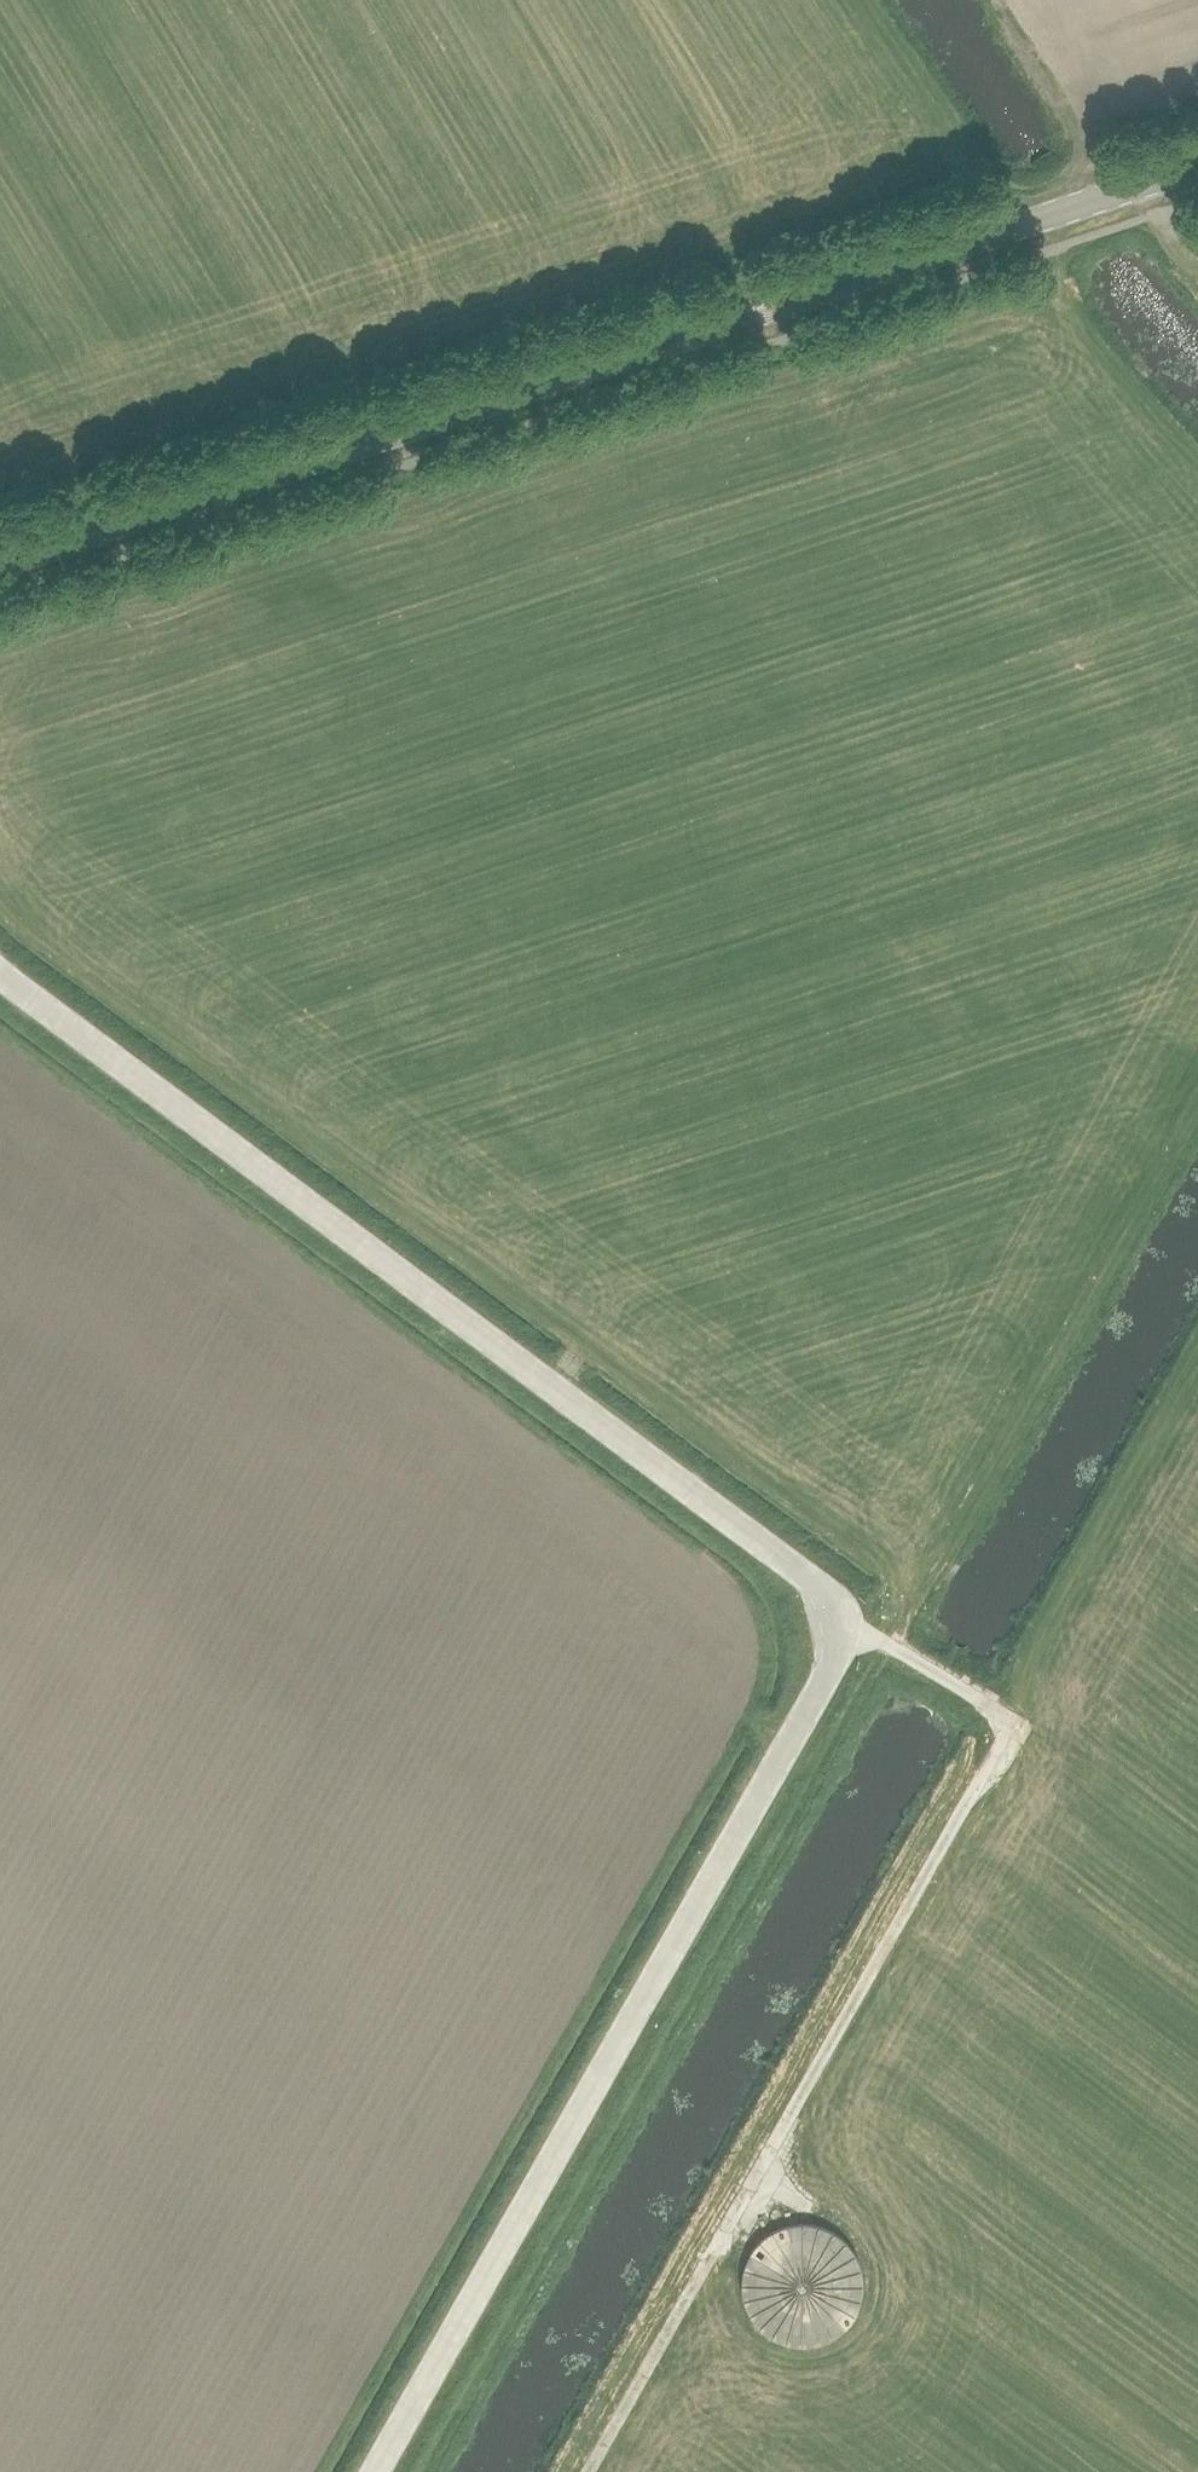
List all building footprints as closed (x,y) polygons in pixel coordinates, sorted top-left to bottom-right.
[(835,2232),(821,2226),(817,2225),(806,2223),(791,2224),(776,2229),(764,2238),(753,2249),(745,2263),(743,2277),(743,2292),(748,2307),(755,2320),(766,2331),(779,2339),(794,2343),(809,2343),(824,2340),(837,2333),(849,2323),(857,2310),(862,2296),(863,2283),(861,2268),(856,2254),(847,2242),(835,2232)]
